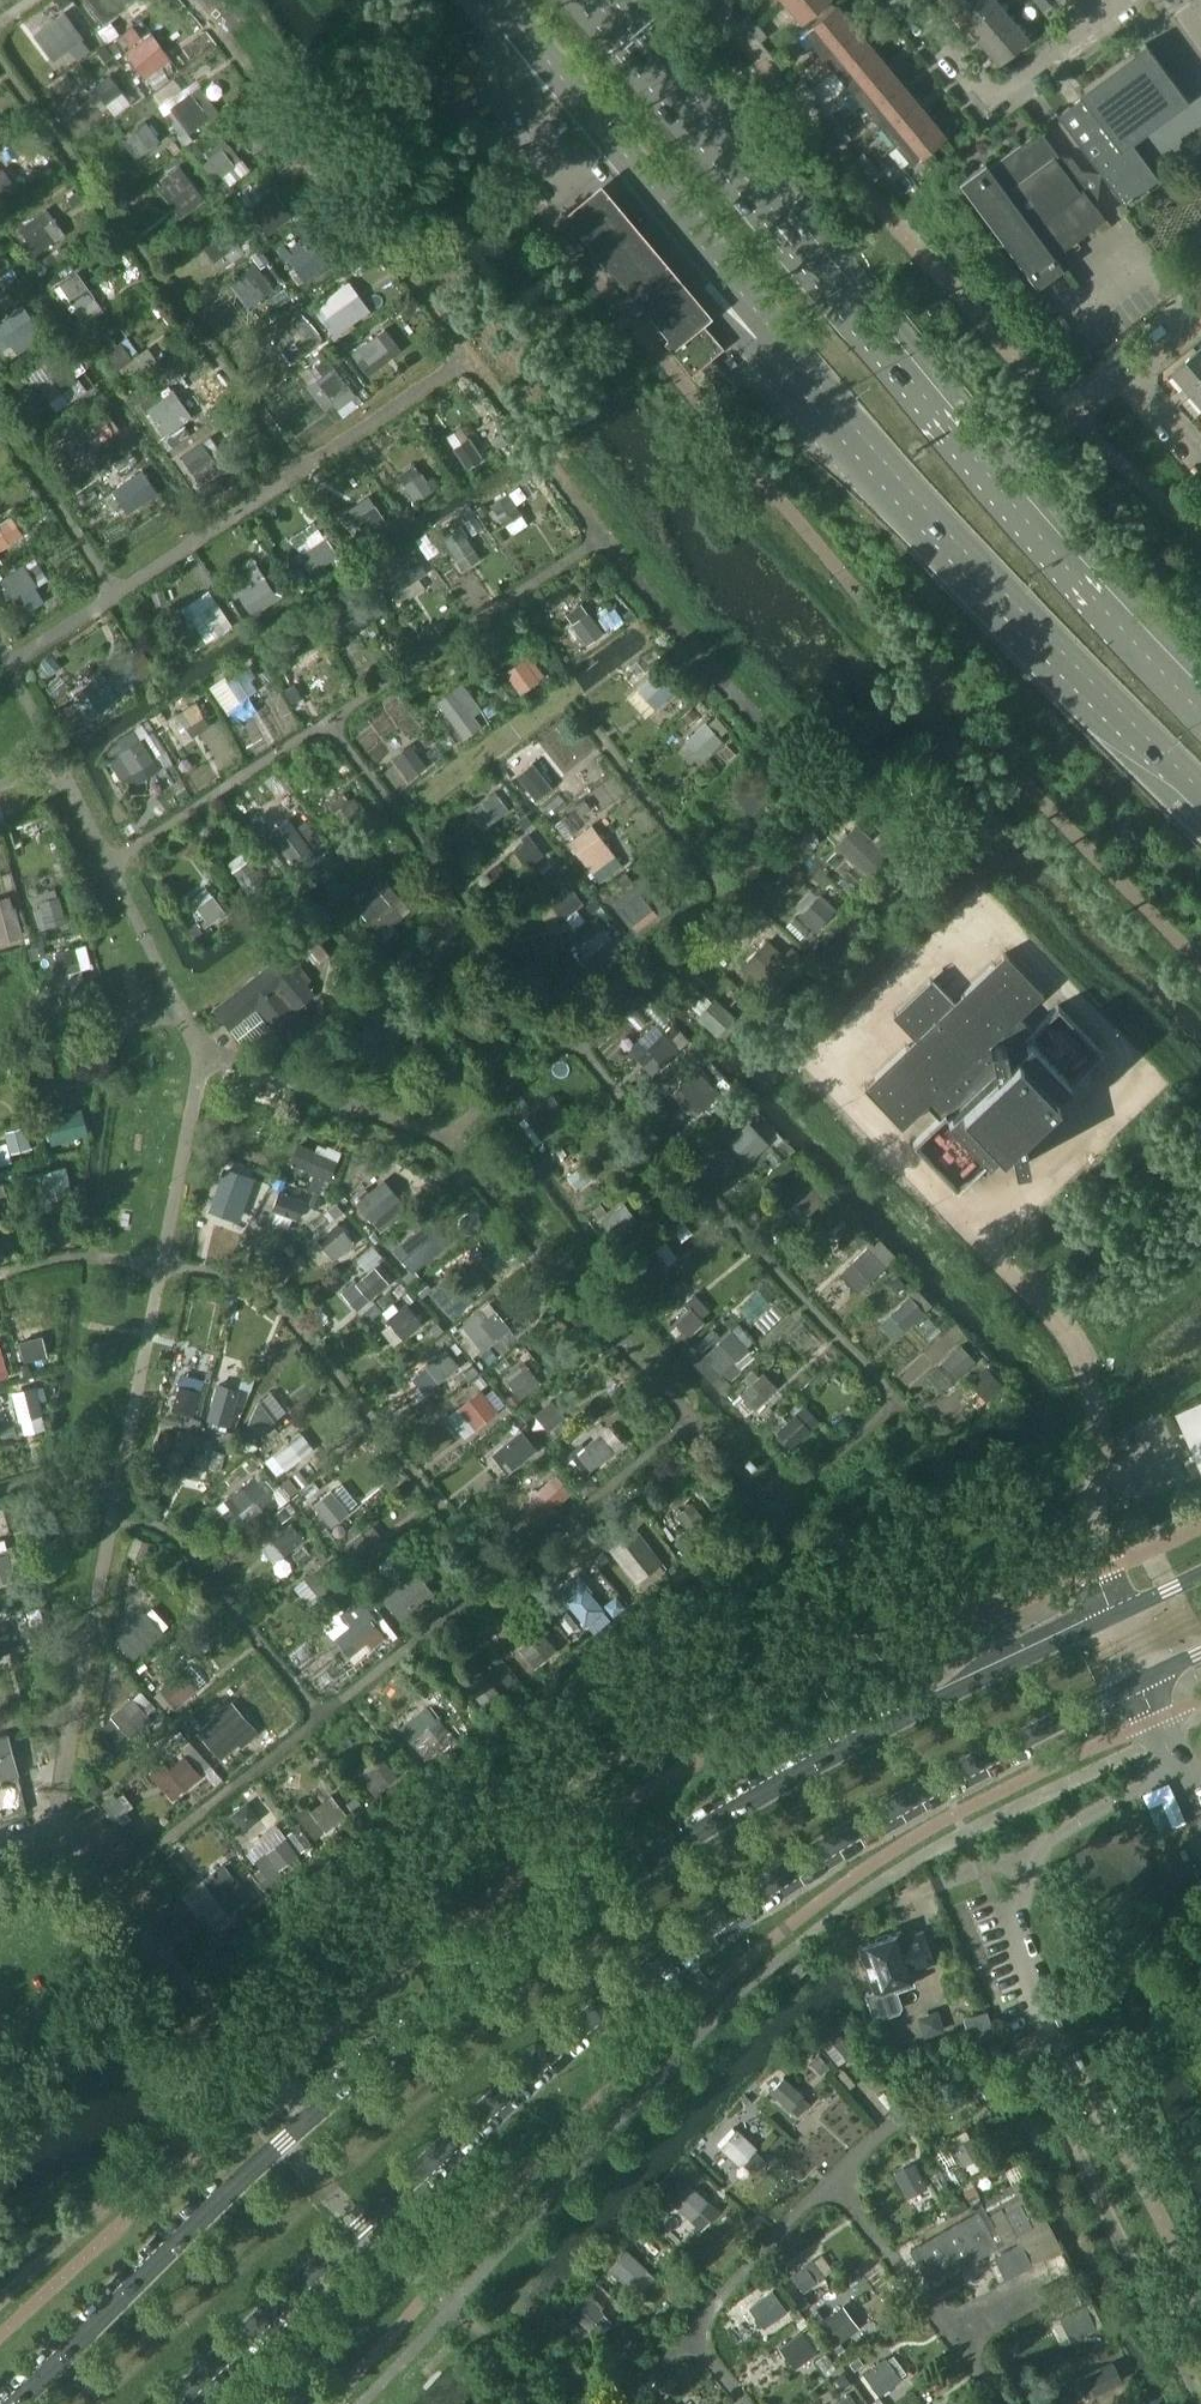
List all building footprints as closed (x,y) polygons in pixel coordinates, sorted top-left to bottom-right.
[(117,0),(102,0),(91,9),(102,23),(123,6),(117,0)] [(785,1),(801,21),(826,0),(787,0),(785,1)] [(994,0),(958,0),(952,6),(967,24),(995,1),(994,0)] [(1045,0),(1034,0),(1043,10),(1049,5),(1045,0)] [(982,42),(1010,19),(995,1),(967,24),(982,42)] [(802,32),(819,52),(851,25),(835,5),(802,32)] [(741,19),(750,30),(757,25),(748,13),(741,19)] [(63,15),(34,37),(49,58),(78,35),(63,15)] [(1010,19),(982,42),(998,62),(1026,39),(1010,19)] [(766,35),(757,25),(750,30),(759,41),(766,35)] [(851,25),(819,52),(834,70),(866,43),(851,25)] [(151,38),(127,55),(143,78),(167,61),(151,38)] [(866,43),(834,70),(850,89),(882,62),(866,43)] [(1057,115),(1123,205),(1158,179),(1130,142),(1187,100),(1145,43),(1077,93),(1081,97),(1057,115)] [(779,51),(772,56),(781,68),(788,62),(779,51)] [(882,62),(850,89),(865,107),(897,80),(882,62)] [(119,91),(108,75),(92,86),(104,102),(119,91)] [(794,84),(804,95),(810,89),(801,78),(794,84)] [(897,80),(865,107),(880,126),(913,99),(897,80)] [(819,100),(810,89),(804,95),(813,106),(819,100)] [(202,108),(190,92),(170,107),(182,122),(202,108)] [(913,99),(880,126),(895,144),(928,117),(913,99)] [(825,121),(835,132),(841,127),(832,115),(825,121)] [(928,117),(895,144),(911,163),(943,136),(928,117)] [(137,157),(159,140),(147,124),(125,142),(137,157)] [(850,137),(841,127),(835,132),(843,143),(850,137)] [(1054,256),(1105,218),(1082,188),(1084,175),(1070,156),(1057,155),(1038,129),(988,166),(984,162),(958,182),(1036,287),(1063,267),(1054,256)] [(235,164),(221,147),(208,156),(222,174),(235,164)] [(872,164),(862,152),(856,158),(865,169),(872,164)] [(932,153),(924,159),(931,167),(938,161),(932,153)] [(880,174),(877,169),(884,163),(880,157),(872,164),(865,169),(874,180),(880,174)] [(204,198),(179,165),(155,182),(180,216),(204,198)] [(0,198),(14,189),(0,168),(0,198)] [(566,209),(673,336),(696,316),(701,322),(714,310),(602,178),(566,209)] [(276,213),(264,196),(248,208),(261,225),(276,213)] [(63,233),(47,210),(20,229),(37,252),(63,233)] [(238,241),(226,226),(230,223),(224,216),(197,237),(215,259),(238,241)] [(308,260),(297,246),(285,255),(296,270),(308,260)] [(93,296),(76,272),(59,284),(76,308),(93,296)] [(274,287),(262,272),(244,285),(256,301),(274,287)] [(347,281),(315,304),(337,334),(368,311),(347,281)] [(43,333),(24,306),(8,318),(26,345),(43,333)] [(711,358),(723,348),(701,322),(696,316),(673,336),(664,343),(691,374),(700,367),(711,358)] [(314,339),(298,318),(282,330),(298,350),(314,339)] [(367,365),(392,345),(378,326),(352,346),(367,365)] [(132,356),(121,341),(107,350),(118,366),(132,356)] [(1190,390),(1200,380),(1200,347),(1173,371),(1190,390)] [(350,386),(327,356),(315,364),(323,373),(307,385),(323,406),(350,386)] [(736,387),(711,358),(700,367),(725,397),(736,387)] [(76,379),(64,361),(47,374),(59,391),(76,379)] [(170,379),(141,405),(174,441),(203,415),(170,379)] [(1190,390),(1200,402),(1200,380),(1190,390)] [(113,431),(102,414),(85,427),(96,443),(113,431)] [(483,455),(469,436),(453,446),(468,466),(483,455)] [(213,457),(202,441),(181,455),(192,471),(199,481),(220,467),(213,457)] [(153,487),(142,471),(125,482),(137,499),(153,487)] [(433,489),(421,472),(404,484),(415,500),(433,489)] [(522,512),(508,492),(492,504),(505,523),(522,512)] [(387,521),(375,504),(354,517),(366,534),(387,521)] [(468,538),(460,526),(442,537),(451,550),(468,538)] [(0,530),(0,548),(8,543),(0,530)] [(336,553),(325,537),(302,553),(312,568),(336,553)] [(413,572),(422,566),(414,556),(391,571),(408,597),(423,588),(413,572)] [(22,563),(0,577),(0,578),(13,598),(36,584),(22,563)] [(268,581),(244,597),(254,613),(282,595),(275,584),(271,587),(268,581)] [(361,609),(353,597),(337,608),(345,620),(361,609)] [(231,625),(215,602),(181,625),(197,647),(231,625)] [(603,632),(589,611),(573,624),(587,644),(603,632)] [(307,645),(298,632),(281,644),(290,656),(307,645)] [(537,680),(522,660),(507,672),(522,691),(537,680)] [(257,689),(251,679),(254,677),(247,666),(227,680),(240,700),(257,689)] [(676,689),(659,671),(640,689),(656,707),(676,689)] [(117,696),(104,675),(73,695),(87,716),(117,696)] [(482,725),(474,714),(482,709),(473,697),(449,715),(465,737),(482,725)] [(191,703),(174,713),(188,735),(205,726),(191,703)] [(721,742),(704,723),(685,741),(702,759),(721,742)] [(154,760),(141,739),(120,752),(133,773),(154,760)] [(426,764),(411,743),(394,755),(410,776),(426,764)] [(551,786),(533,763),(517,776),(536,799),(551,786)] [(771,796),(754,778),(734,796),(751,814),(771,796)] [(484,828),(508,809),(495,793),(471,812),(484,828)] [(342,825),(363,809),(354,796),(333,813),(342,825)] [(615,856),(592,826),(571,841),(594,871),(615,856)] [(543,853),(527,834),(521,838),(524,842),(514,851),(527,866),(543,853)] [(309,850),(300,837),(284,848),(293,861),(309,850)] [(885,857),(867,839),(852,854),(871,871),(885,857)] [(270,878),(260,865),(256,869),(249,859),(232,871),(248,893),(270,878)] [(369,924),(399,898),(383,878),(352,904),(369,924)] [(563,919),(584,902),(571,886),(550,903),(563,919)] [(633,923),(654,907),(642,892),(622,909),(633,923)] [(816,929),(837,907),(822,893),(801,915),(816,929)] [(225,912),(212,894),(197,905),(210,923),(225,912)] [(65,921),(58,896),(38,901),(40,908),(33,910),(39,929),(65,921)] [(11,902),(5,903),(7,909),(0,911),(0,941),(20,935),(11,902)] [(600,969),(621,952),(611,940),(589,956),(600,969)] [(80,969),(74,948),(54,953),(60,974),(80,969)] [(767,979),(781,964),(767,951),(753,965),(767,979)] [(914,1038),(862,1086),(901,1127),(925,1103),(938,1117),(943,1112),(987,1159),(1008,1139),(1014,1165),(1029,1162),(1027,1153),(1021,1127),(1070,1081),(1026,1035),(1031,1030),(1018,1016),(1043,993),(1005,953),(953,1001),(931,978),(892,1015),(914,1038)] [(302,1003),(315,993),(306,982),(310,978),(300,966),(296,969),(284,954),(213,1008),(229,1029),(256,1008),(286,1045),(316,1020),(302,1003)] [(439,973),(427,958),(411,970),(423,985),(439,973)] [(732,1016),(714,998),(697,1016),(715,1034),(732,1016)] [(678,1050),(664,1035),(649,1049),(663,1064),(678,1050)] [(695,1073),(673,1094),(696,1117),(704,1110),(720,1094),(695,1073)] [(545,1120),(536,1109),(525,1117),(534,1128),(545,1120)] [(78,1136),(71,1112),(45,1119),(52,1144),(78,1136)] [(747,1123),(728,1141),(741,1155),(748,1149),(754,1156),(767,1144),(747,1123)] [(30,1147),(24,1126),(5,1132),(11,1152),(30,1147)] [(326,1195),(337,1163),(323,1158),(316,1176),(313,1175),(308,1188),(326,1195)] [(72,1193),(65,1166),(36,1174),(43,1201),(72,1193)] [(590,1178),(582,1166),(568,1177),(577,1188),(590,1178)] [(233,1202),(241,1179),(224,1173),(215,1196),(233,1202)] [(822,1200),(808,1185),(792,1201),(805,1216),(822,1200)] [(389,1207),(372,1189),(356,1203),(372,1222),(389,1207)] [(278,1193),(271,1211),(296,1220),(302,1202),(278,1193)] [(614,1237),(637,1220),(624,1204),(602,1220),(614,1237)] [(354,1242),(338,1224),(318,1240),(334,1259),(354,1242)] [(396,1248),(413,1264),(428,1250),(410,1233),(396,1248)] [(887,1266),(868,1247),(852,1262),(871,1282),(887,1266)] [(648,1281),(668,1266),(655,1250),(635,1266),(648,1281)] [(370,1299),(389,1284),(375,1268),(357,1284),(370,1299)] [(463,1296),(449,1280),(433,1293),(447,1309),(463,1296)] [(906,1330),(925,1312),(911,1297),(891,1314),(906,1330)] [(423,1324),(406,1304),(387,1320),(403,1340),(423,1324)] [(705,1323),(690,1307),(674,1322),(689,1338),(705,1323)] [(497,1339),(484,1324),(468,1337),(481,1352),(497,1339)] [(38,1331),(18,1337),(25,1363),(46,1357),(38,1331)] [(736,1360),(720,1342),(704,1358),(720,1375),(736,1360)] [(956,1379),(976,1361),(961,1346),(942,1364),(956,1379)] [(459,1367),(446,1350),(424,1366),(438,1383),(459,1367)] [(540,1383),(527,1367),(509,1382),(521,1398),(540,1383)] [(766,1397),(752,1383),(741,1394),(755,1408),(766,1397)] [(193,1415),(200,1391),(179,1386),(173,1410),(193,1415)] [(40,1414),(32,1389),(14,1393),(22,1419),(40,1414)] [(228,1426),(236,1396),(216,1391),(207,1421),(228,1426)] [(497,1412),(481,1392),(460,1409),(476,1428),(497,1412)] [(1173,1408),(1200,1472),(1200,1396),(1173,1408)] [(548,1431),(566,1416),(552,1401),(534,1416),(548,1431)] [(275,1421),(260,1402),(257,1405),(248,1424),(257,1435),(275,1421)] [(792,1448),(820,1422),(805,1407),(778,1433),(792,1448)] [(301,1457),(288,1441),(271,1455),(284,1471),(301,1457)] [(521,1459),(506,1442),(493,1453),(508,1470),(521,1459)] [(202,1469),(207,1449),(188,1444),(183,1464),(202,1469)] [(598,1462),(585,1448),(571,1459),(585,1474),(598,1462)] [(237,1517),(267,1493),(254,1477),(224,1501),(237,1517)] [(566,1498),(551,1480),(536,1493),(551,1511),(566,1498)] [(348,1512),(332,1492),(313,1506),(331,1527),(348,1512)] [(705,1521),(691,1504),(676,1516),(690,1533),(705,1521)] [(271,1540),(283,1555),(303,1538),(291,1523),(271,1540)] [(374,1550),(362,1534),(345,1548),(359,1564),(374,1550)] [(653,1569),(635,1547),(620,1558),(638,1581),(653,1569)] [(8,1553),(0,1555),(0,1582),(14,1578),(8,1553)] [(342,1585),(324,1565),(305,1580),(321,1601),(342,1585)] [(411,1605),(399,1591),(388,1600),(399,1615),(411,1605)] [(584,1623),(600,1610),(591,1599),(575,1612),(584,1623)] [(363,1616),(349,1627),(361,1641),(375,1630),(363,1616)] [(154,1640),(137,1621),(117,1639),(134,1657),(154,1640)] [(557,1650),(540,1630),(519,1647),(537,1667),(557,1650)] [(197,1689),(180,1669),(160,1687),(177,1706),(197,1689)] [(499,1694),(483,1675),(468,1687),(484,1707),(499,1694)] [(399,1721),(414,1737),(404,1747),(423,1768),(460,1734),(425,1697),(399,1721)] [(148,1716),(131,1698),(111,1716),(127,1734),(148,1716)] [(240,1736),(223,1717),(203,1734),(220,1753),(240,1736)] [(8,1734),(0,1736),(0,1779),(19,1774),(8,1734)] [(185,1789),(202,1776),(184,1755),(168,1769),(185,1789)] [(360,1777),(372,1794),(397,1776),(385,1759),(360,1777)] [(113,1795),(101,1804),(115,1822),(127,1812),(113,1795)] [(346,1816),(331,1796),(310,1812),(326,1832),(346,1816)] [(297,1855),(285,1839),(265,1854),(277,1869),(297,1855)] [(226,1910),(246,1895),(237,1883),(217,1899),(226,1910)] [(933,1961),(922,1929),(902,1936),(900,1929),(857,1945),(873,1990),(864,1993),(871,2013),(898,2004),(893,1990),(918,1981),(913,1968),(933,1961)] [(786,1972),(793,1980),(805,1969),(798,1961),(786,1972)] [(994,2032),(985,2008),(961,2016),(969,2040),(994,2032)] [(838,2064),(853,2051),(834,2028),(818,2040),(838,2064)] [(803,2092),(783,2074),(768,2091),(788,2109),(803,2092)] [(718,2146),(739,2165),(757,2145),(735,2126),(718,2146)] [(951,2146),(962,2165),(981,2154),(970,2134),(951,2146)] [(926,2185),(912,2161),(891,2172),(905,2197),(926,2185)] [(1003,2243),(988,2217),(1001,2209),(1018,2243),(1019,2242),(1031,2264),(1047,2256),(1049,2257),(1062,2251),(1024,2176),(973,2205),(976,2211),(909,2249),(930,2284),(1003,2243)] [(669,2199),(690,2219),(708,2199),(687,2179),(669,2199)] [(1019,2242),(1018,2243),(993,2256),(1004,2278),(1031,2264),(1019,2242)] [(628,2286),(629,2285),(636,2292),(652,2274),(645,2267),(646,2266),(626,2247),(607,2267),(628,2286)] [(818,2280),(806,2264),(792,2274),(804,2290),(818,2280)] [(611,2320),(602,2312),(604,2311),(606,2307),(586,2289),(584,2293),(568,2310),(588,2328),(589,2327),(598,2334),(611,2320)] [(787,2309),(772,2289),(750,2306),(765,2325),(787,2309)] [(1057,2316),(1069,2340),(1094,2327),(1082,2303),(1057,2316)] [(860,2326),(844,2305),(822,2321),(837,2342),(860,2326)] [(817,2352),(802,2330),(781,2346),(796,2367),(817,2352)] [(899,2378),(884,2357),(862,2373),(877,2394),(899,2378)] [(1120,2382),(1110,2361),(1083,2375),(1093,2395),(1120,2382)] [(847,2392),(831,2403),(856,2403),(847,2392)]
